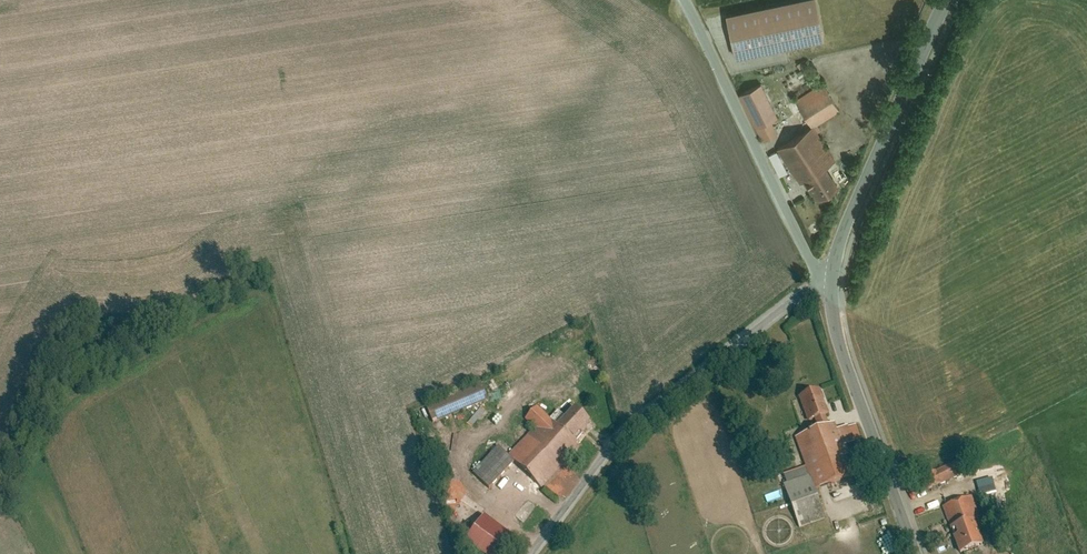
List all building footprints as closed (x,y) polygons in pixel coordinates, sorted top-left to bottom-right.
[(732,54),(820,38),(813,0),(765,0),(723,8),(732,54)] [(823,83),(796,100),(811,124),(838,108),(823,83)] [(758,84),(742,93),(758,125),(775,117),(758,84)] [(803,132),(783,145),(817,196),(836,184),(824,165),(834,159),(813,126),(803,132)] [(777,149),(769,153),(779,175),(787,171),(777,149)] [(429,401),(436,417),(490,394),(483,378),(429,401)] [(817,390),(795,397),(803,421),(825,413),(817,390)] [(534,425),(511,451),(500,441),(476,469),(501,492),(528,462),(550,481),(594,433),(585,425),(597,411),(581,397),(562,419),(542,402),(527,418),(534,425)] [(832,424),(799,435),(817,488),(849,477),(832,424)] [(921,477),(926,489),(953,478),(948,465),(921,477)] [(810,475),(786,483),(799,525),(823,518),(810,475)] [(944,504),(952,526),(973,519),(966,497),(944,504)] [(510,531),(488,514),(472,536),(494,553),(510,531)] [(981,542),(973,519),(952,526),(960,549),(981,542)]
